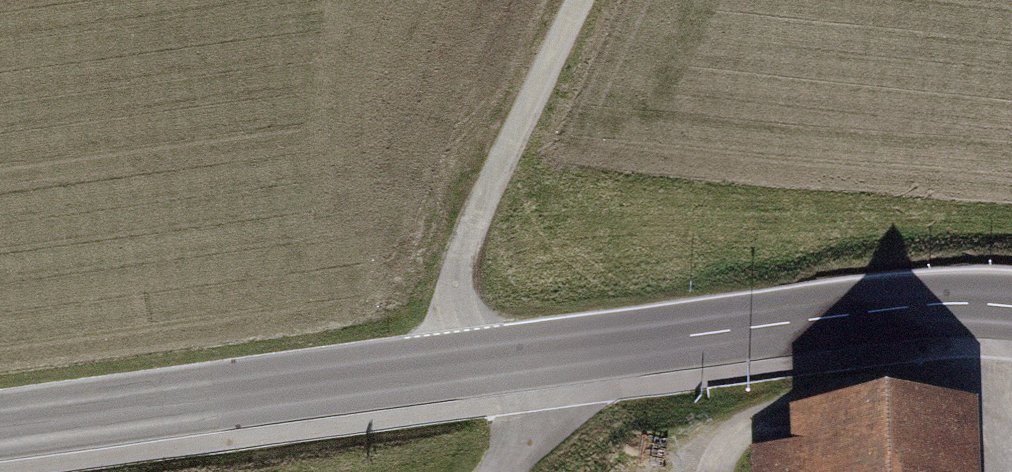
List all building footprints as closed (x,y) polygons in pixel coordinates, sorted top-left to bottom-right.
[(760,471),(979,471),(979,420),(798,421),(798,458),(760,458),(760,471)]
